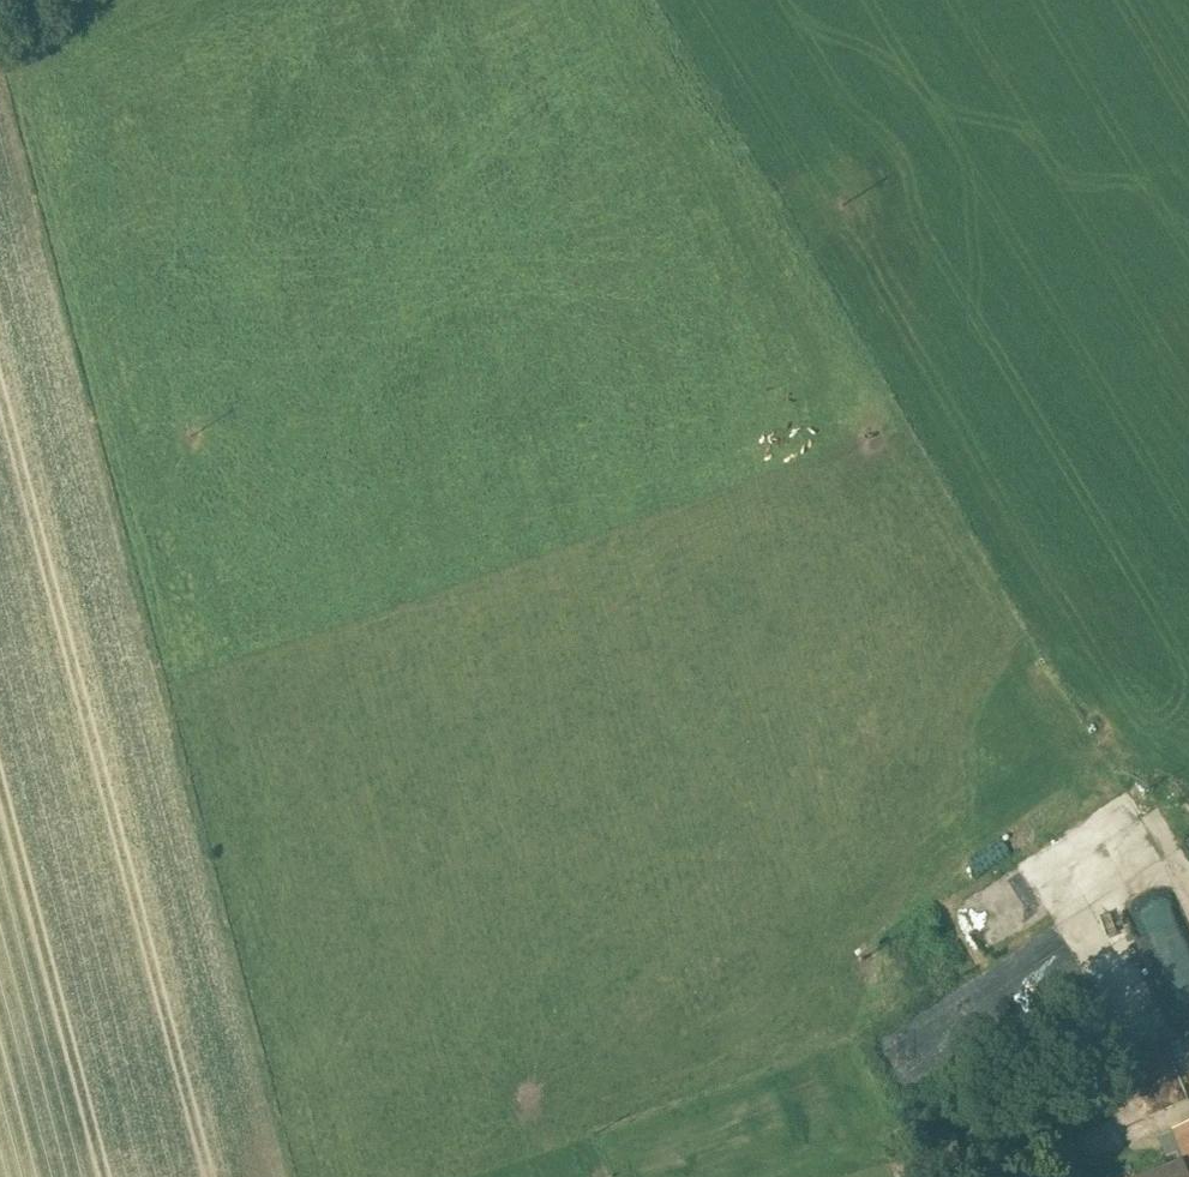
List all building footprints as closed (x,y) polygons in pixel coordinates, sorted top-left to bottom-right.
[(1159,1136),(1168,1157),(1177,1153),(1180,1163),(1144,1176),(1188,1176),(1188,1124),(1159,1136)]
